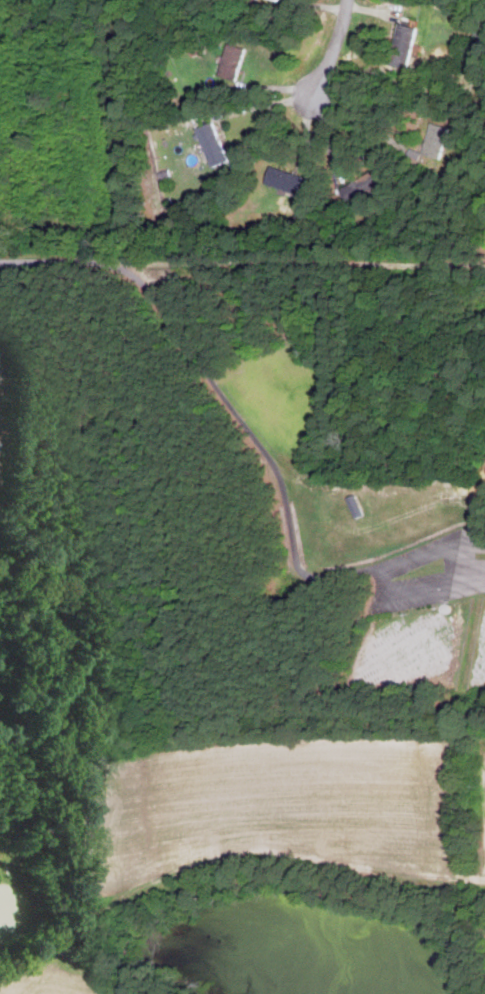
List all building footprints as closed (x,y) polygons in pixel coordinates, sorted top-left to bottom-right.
[(407,67),(417,27),(398,22),(389,63),(407,67)] [(235,80),(246,48),(229,42),(218,75),(235,80)] [(212,167),(228,160),(213,122),(197,128),(212,167)] [(422,153),(440,158),(449,127),(432,122),(422,153)] [(314,180),(271,165),(264,185),(307,200),(314,180)] [(348,205),(385,185),(377,169),(340,189),(348,205)]
